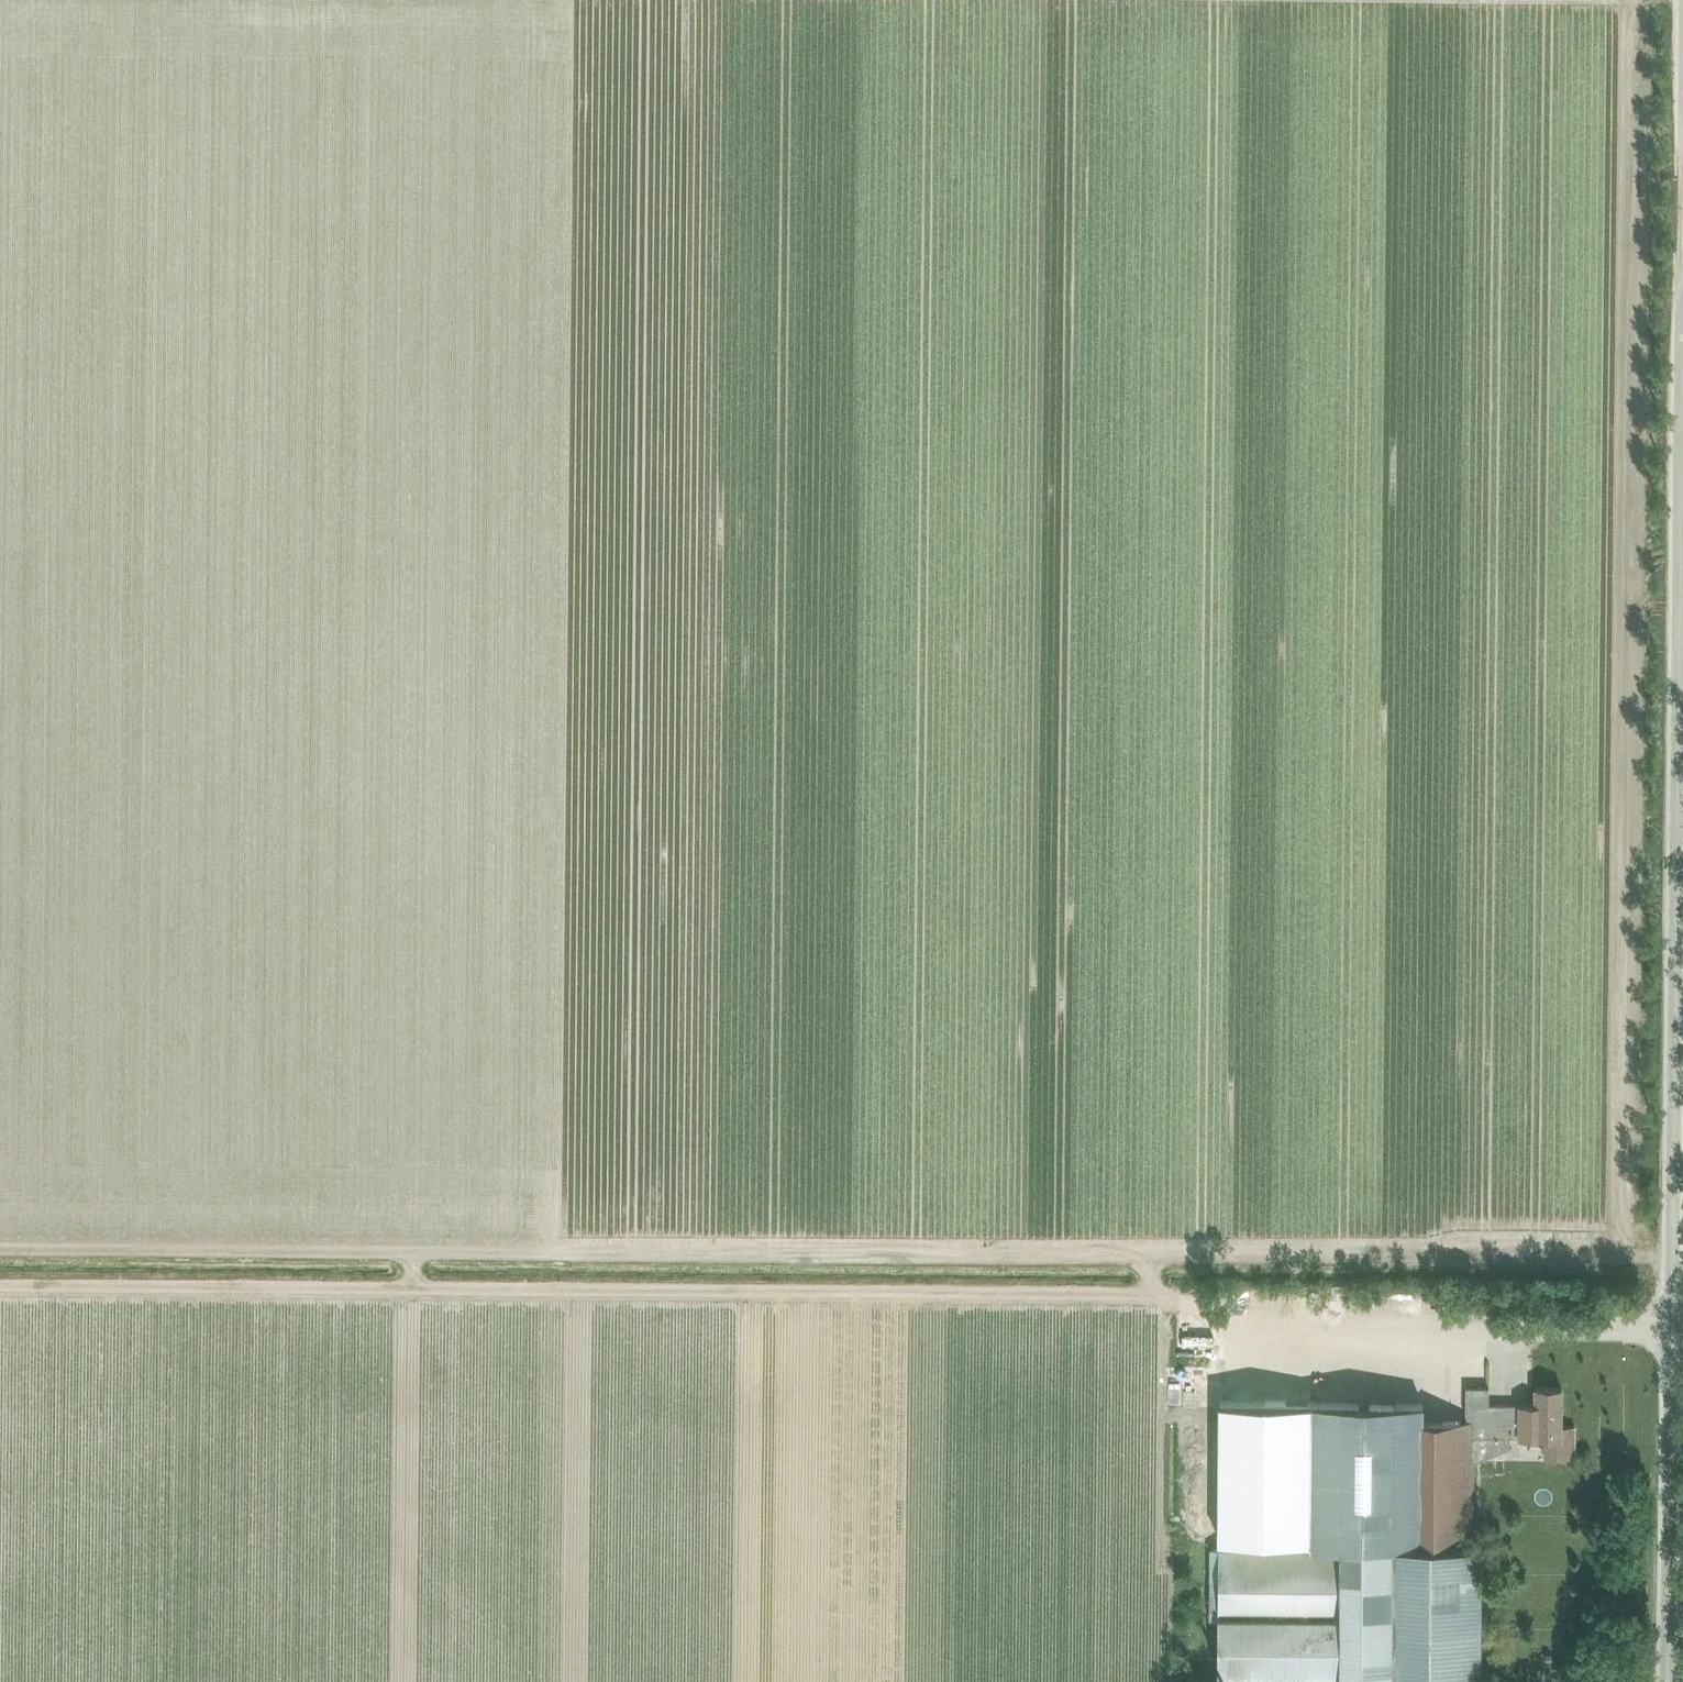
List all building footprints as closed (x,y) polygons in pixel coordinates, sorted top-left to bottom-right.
[(1534,1403),(1516,1403),(1516,1404),(1487,1404),(1487,1387),(1464,1387),(1464,1423),(1421,1422),(1422,1402),(1219,1401),(1218,1540),(1312,1540),(1312,1547),(1218,1547),(1217,1670),(1246,1671),(1246,1681),(1471,1681),(1473,1446),(1508,1447),(1509,1437),(1517,1437),(1538,1438),(1538,1454),(1543,1454),(1543,1457),(1574,1457),(1574,1425),(1561,1425),(1561,1389),(1534,1389),(1534,1403)]
